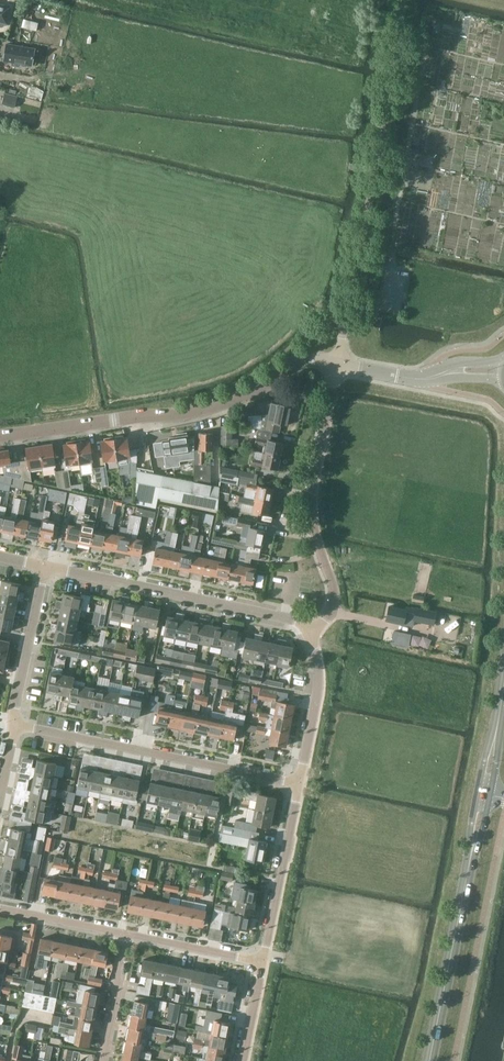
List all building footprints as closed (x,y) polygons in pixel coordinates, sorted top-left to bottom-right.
[(1,27),(3,27),(5,24),(5,23),(7,23),(10,7),(0,5),(0,27),(1,27)] [(22,64),(32,66),(35,49),(7,44),(4,61),(15,63),(15,65),(16,66),(18,67),(19,67),(21,66),(22,64)] [(415,154),(413,164),(431,167),(433,157),(415,154)] [(278,404),(278,405),(272,403),(267,430),(279,432),(281,424),(287,426),(291,407),(278,404)] [(262,415),(249,416),(250,429),(262,429),(262,415)] [(232,439),(232,426),(222,426),(221,443),(238,447),(238,439),(232,439)] [(170,440),(162,441),(166,468),(179,466),(178,453),(195,451),(195,436),(187,437),(186,433),(177,434),(177,436),(170,437),(170,440)] [(195,463),(205,463),(205,450),(213,450),(213,433),(199,433),(199,451),(195,451),(195,460),(195,463)] [(114,437),(117,461),(127,460),(127,462),(130,462),(130,477),(136,477),(137,463),(137,449),(137,453),(130,454),(127,437),(124,438),(123,435),(114,437)] [(108,463),(117,461),(114,437),(104,438),(105,440),(101,441),(104,461),(108,460),(108,463)] [(265,445),(263,453),(281,456),(283,443),(257,437),(256,443),(265,445)] [(86,439),(76,440),(80,465),(90,463),(89,461),(93,460),(90,440),(86,441),(86,439)] [(62,470),(65,489),(72,490),(68,470),(72,469),(71,466),(80,465),(76,440),(67,442),(67,444),(64,444),(66,458),(62,458),(63,466),(64,466),(65,470),(62,470)] [(52,444),(39,446),(43,469),(56,467),(52,444)] [(20,465),(22,480),(32,482),(30,471),(43,469),(39,446),(26,448),(29,464),(20,465)] [(22,480),(20,465),(19,461),(11,463),(9,450),(0,451),(0,467),(3,466),(5,476),(12,478),(22,480)] [(281,456),(263,453),(262,460),(253,458),(251,464),(278,470),(281,456)] [(195,463),(195,475),(194,482),(176,478),(163,476),(158,497),(217,509),(218,499),(219,491),(220,487),(211,485),(211,463),(205,463),(195,463)] [(99,467),(102,486),(109,485),(106,466),(99,467)] [(222,473),(223,473),(241,477),(258,481),(259,474),(222,466),(222,473)] [(102,482),(102,486),(99,467),(93,468),(95,483),(102,482)] [(58,487),(65,489),(62,470),(55,471),(58,487)] [(163,476),(137,471),(135,504),(156,508),(158,497),(163,476)] [(241,477),(223,473),(221,482),(239,486),(241,477)] [(0,476),(0,482),(11,484),(12,478),(5,476),(0,475),(0,476)] [(247,483),(244,496),(271,502),(274,489),(247,483)] [(50,489),(47,500),(65,504),(67,493),(50,489)] [(231,493),(219,491),(218,499),(229,501),(231,493)] [(75,506),(76,502),(77,495),(77,494),(70,493),(68,504),(75,506)] [(26,536),(39,538),(45,510),(48,497),(42,495),(36,522),(29,521),(26,536)] [(271,502),(244,496),(237,495),(235,502),(254,506),(254,507),(243,504),(241,510),(268,516),(271,502)] [(86,503),(98,506),(99,499),(88,497),(86,503)] [(1,530),(14,533),(21,499),(15,498),(11,517),(4,515),(1,530)] [(90,545),(103,547),(111,508),(113,499),(107,498),(101,531),(94,530),(90,545)] [(14,533),(26,536),(29,521),(22,519),(26,501),(21,499),(14,533)] [(103,547),(115,550),(118,535),(112,533),(116,514),(115,513),(117,504),(122,505),(122,501),(113,499),(111,508),(103,547)] [(137,507),(136,516),(128,553),(141,555),(144,540),(137,539),(143,509),(137,507)] [(171,507),(169,516),(175,517),(177,509),(171,507)] [(45,510),(39,538),(52,541),(56,521),(49,520),(51,511),(45,510)] [(65,540),(78,542),(84,514),(84,513),(79,511),(76,526),(69,524),(65,540)] [(203,513),(194,511),(192,517),(201,519),(203,513)] [(203,513),(201,522),(213,525),(214,516),(203,513)] [(78,542),(90,545),(94,530),(95,521),(89,519),(90,516),(84,514),(78,542)] [(115,550),(128,553),(136,516),(130,514),(125,536),(118,535),(115,550)] [(239,517),(237,525),(251,527),(247,544),(261,547),(261,545),(263,546),(265,535),(264,534),(265,530),(251,527),(253,520),(239,517)] [(165,565),(178,568),(182,553),(175,551),(179,533),(173,532),(170,544),(165,565)] [(191,570),(198,535),(193,534),(190,546),(183,545),(182,553),(178,568),(191,570)] [(191,570),(203,573),(206,558),(200,557),(204,536),(198,534),(198,535),(191,570)] [(247,544),(238,542),(212,536),(211,542),(246,549),(247,544)] [(153,563),(165,565),(170,544),(157,542),(153,563)] [(203,573),(215,576),(221,547),(216,546),(213,559),(206,558),(203,573)] [(215,576),(228,578),(232,563),(226,562),(228,549),(221,547),(215,576)] [(228,578),(241,581),(247,552),(246,552),(247,550),(241,549),(238,565),(232,563),(228,578)] [(247,552),(241,581),(253,584),(256,568),(249,567),(251,558),(259,559),(260,553),(253,551),(252,552),(247,551),(247,550),(246,552),(247,552)] [(0,587),(0,592),(23,597),(24,593),(19,592),(21,584),(1,580),(0,587)] [(16,608),(17,600),(23,601),(23,597),(0,592),(0,604),(16,608)] [(57,600),(56,604),(89,611),(90,608),(88,607),(91,596),(82,594),(81,596),(64,593),(62,601),(57,600)] [(109,618),(121,621),(126,596),(122,595),(121,600),(113,599),(109,618)] [(424,597),(414,595),(412,601),(423,603),(424,597)] [(121,621),(133,623),(137,604),(129,602),(130,597),(126,596),(121,621)] [(133,623),(144,625),(149,601),(146,600),(144,605),(137,604),(133,623)] [(149,601),(144,625),(156,628),(160,609),(152,607),(153,602),(149,601)] [(19,620),(19,616),(14,615),(16,608),(0,604),(0,616),(19,620)] [(61,609),(59,616),(78,621),(79,615),(85,616),(86,611),(89,611),(56,604),(55,608),(61,609)] [(414,621),(433,625),(436,612),(416,607),(416,609),(406,607),(406,609),(389,606),(386,620),(413,626),(414,621)] [(164,635),(176,638),(181,613),(177,612),(176,618),(168,616),(164,635)] [(176,638),(187,640),(191,621),(184,619),(185,614),(181,613),(176,638)] [(0,616),(0,635),(1,629),(11,631),(13,623),(18,624),(19,620),(0,616)] [(52,623),(51,627),(76,632),(78,621),(59,616),(57,624),(52,623)] [(187,640),(199,643),(204,618),(200,617),(199,622),(191,621),(187,640)] [(199,643),(211,645),(215,626),(207,624),(208,619),(204,618),(199,643)] [(211,645),(222,647),(227,623),(223,622),(222,627),(215,626),(211,645)] [(227,623),(222,647),(221,654),(238,657),(239,652),(241,641),(243,632),(230,629),(231,624),(227,623)] [(76,632),(51,627),(50,631),(56,632),(54,640),(78,645),(80,633),(76,632)] [(392,643),(400,645),(403,632),(394,631),(392,643)] [(242,656),(254,659),(259,634),(255,633),(254,639),(246,637),(245,642),(243,653),(242,656)] [(254,659),(266,661),(270,642),(262,640),(263,635),(259,634),(254,659)] [(266,661),(277,664),(282,639),(279,638),(277,644),(270,642),(266,661)] [(9,657),(11,648),(8,648),(9,641),(0,639),(0,655),(9,657)] [(107,646),(103,645),(103,646),(101,654),(113,656),(114,651),(115,648),(117,640),(114,639),(112,640),(111,643),(110,643),(107,646)] [(282,639),(277,664),(289,666),(293,647),(285,645),(286,640),(282,639)] [(115,648),(114,651),(113,656),(125,659),(127,651),(115,648)] [(170,664),(172,657),(157,654),(155,660),(170,664)] [(0,655),(0,670),(3,671),(4,665),(7,665),(9,657),(0,655)] [(193,669),(195,661),(196,658),(188,656),(186,667),(193,669)] [(170,664),(182,666),(183,660),(172,657),(170,664)] [(113,667),(113,665),(114,660),(102,658),(101,663),(101,664),(113,667)] [(193,669),(205,671),(207,664),(195,661),(193,669)] [(207,664),(205,671),(217,673),(218,668),(218,666),(207,664)] [(137,670),(135,679),(154,683),(156,673),(157,669),(138,665),(137,670)] [(157,669),(156,673),(172,677),(174,669),(157,665),(157,669)] [(181,670),(179,678),(192,681),(194,673),(181,670)] [(261,683),(262,678),(263,674),(251,670),(249,680),(261,683)] [(54,698),(58,699),(63,674),(51,672),(47,691),(55,693),(54,698)] [(194,673),(192,681),(205,684),(207,675),(194,673)] [(69,702),(74,677),(63,674),(58,699),(62,700),(63,694),(70,696),(69,702)] [(76,709),(80,710),(85,686),(85,683),(74,680),(75,677),(74,677),(69,702),(77,704),(76,709)] [(226,681),(224,688),(230,690),(232,682),(226,681)] [(103,715),(108,690),(109,687),(97,684),(96,688),(92,707),(100,709),(99,714),(103,715)] [(85,706),(92,707),(96,688),(85,686),(80,710),(84,711),(85,706)] [(249,686),(244,686),(242,697),(249,699),(250,692),(249,686)] [(261,687),(252,686),(253,694),(259,695),(260,691),(261,687)] [(108,710),(116,712),(120,693),(108,690),(103,715),(107,716),(108,710)] [(277,708),(275,715),(291,719),(294,705),(276,701),(277,695),(260,691),(259,695),(259,698),(272,700),(271,707),(277,708)] [(122,719),(126,720),(131,695),(120,693),(116,712),(123,714),(122,719)] [(182,728),(194,731),(198,714),(200,706),(202,696),(196,694),(192,713),(185,711),(182,728)] [(131,695),(126,720),(130,721),(131,715),(139,717),(143,698),(131,695)] [(202,696),(200,706),(206,707),(209,697),(202,696)] [(226,711),(229,701),(229,698),(223,697),(220,710),(226,711)] [(167,725),(168,725),(172,708),(172,709),(174,700),(168,699),(167,700),(166,699),(165,707),(159,706),(157,715),(155,715),(153,724),(166,727),(167,725)] [(229,701),(226,711),(233,713),(235,703),(229,701)] [(168,725),(182,728),(185,711),(172,709),(172,708),(168,725)] [(226,711),(224,720),(221,736),(234,739),(235,737),(241,738),(244,724),(246,716),(233,713),(226,711)] [(261,712),(259,720),(268,722),(269,714),(261,712)] [(194,731),(207,733),(211,717),(198,714),(194,731)] [(269,714),(268,722),(266,727),(272,729),(289,732),(291,719),(275,715),(269,714)] [(207,733),(221,736),(224,720),(211,717),(207,733)] [(286,746),(289,732),(272,729),(266,727),(266,728),(247,724),(246,730),(271,735),(269,742),(286,746)] [(53,754),(41,752),(40,759),(52,761),(53,754)] [(36,767),(31,767),(30,770),(54,775),(63,777),(65,766),(57,764),(37,759),(36,767)] [(89,789),(94,765),(98,766),(99,761),(92,759),(89,769),(81,767),(76,794),(87,797),(89,789)] [(105,772),(101,791),(100,797),(111,800),(112,794),(118,769),(122,770),(123,766),(115,764),(113,774),(105,772)] [(137,797),(142,798),(145,784),(139,783),(140,780),(140,779),(143,765),(139,764),(136,779),(128,777),(124,796),(123,802),(135,804),(137,803),(137,801),(136,799),(137,797)] [(89,789),(101,791),(105,772),(97,771),(98,766),(94,765),(89,789)] [(34,776),(33,783),(52,787),(54,775),(30,770),(31,767),(26,766),(24,774),(34,776)] [(111,800),(123,802),(124,796),(128,777),(120,776),(122,770),(118,769),(112,794),(111,800)] [(159,804),(164,779),(168,780),(169,775),(161,774),(159,784),(151,782),(150,785),(145,784),(142,798),(147,799),(147,801),(159,804)] [(159,804),(170,806),(174,787),(167,785),(168,780),(164,779),(159,804)] [(182,809),(187,784),(191,785),(192,780),(184,779),(182,789),(174,787),(170,806),(169,812),(181,814),(182,809)] [(31,791),(26,790),(25,793),(50,799),(52,787),(33,783),(31,791)] [(198,792),(193,811),(192,817),(204,819),(205,813),(210,789),(214,790),(215,785),(207,783),(205,793),(198,792)] [(182,809),(193,811),(198,792),(190,790),(191,785),(187,784),(182,809)] [(236,796),(237,789),(229,788),(227,803),(234,804),(236,796)] [(29,799),(28,806),(47,810),(50,799),(25,793),(26,790),(21,789),(20,797),(29,799)] [(213,795),(214,790),(210,789),(205,813),(217,816),(221,797),(213,795)] [(247,790),(245,798),(257,800),(256,809),(273,812),(276,797),(259,794),(259,793),(247,790)] [(11,815),(10,819),(32,824),(33,820),(45,822),(46,823),(48,822),(50,821),(52,811),(47,810),(28,806),(26,814),(11,811),(11,815)] [(236,820),(234,827),(252,830),(253,823),(270,827),(273,812),(256,809),(253,823),(236,820)] [(67,833),(71,816),(63,815),(60,831),(67,833)] [(30,831),(32,824),(10,819),(10,820),(18,821),(17,828),(11,827),(9,840),(25,844),(43,847),(45,841),(44,841),(47,828),(38,826),(35,840),(26,838),(27,831),(30,831)] [(136,828),(153,832),(154,824),(137,820),(136,828)] [(252,830),(234,827),(222,825),(221,833),(250,838),(245,858),(259,861),(258,862),(264,863),(265,855),(264,854),(267,841),(258,840),(260,832),(252,831),(252,830)] [(201,833),(189,831),(187,839),(199,842),(201,833)] [(46,849),(53,851),(55,838),(48,837),(46,849)] [(6,852),(6,853),(22,856),(23,849),(33,851),(33,852),(42,854),(43,847),(25,844),(9,840),(7,846),(5,846),(4,852),(6,852)] [(6,853),(3,866),(19,870),(22,856),(6,853)] [(54,866),(61,868),(63,858),(56,857),(54,866)] [(63,858),(61,868),(68,869),(69,864),(62,863),(63,858)] [(88,868),(86,878),(90,879),(91,874),(94,875),(96,864),(89,862),(88,868)] [(224,864),(221,879),(232,881),(233,873),(241,874),(242,868),(224,864)] [(30,865),(29,872),(38,873),(39,867),(30,865)] [(29,872),(19,870),(3,866),(2,872),(0,872),(0,873),(0,879),(1,879),(1,880),(3,880),(1,889),(15,892),(18,877),(27,878),(25,891),(34,893),(38,873),(29,872)] [(85,878),(86,878),(88,868),(80,866),(79,872),(82,872),(81,877),(85,878)] [(111,872),(110,878),(117,880),(119,874),(119,869),(112,868),(111,872)] [(43,893),(55,895),(58,880),(46,877),(43,893)] [(83,885),(80,900),(93,903),(96,888),(89,886),(91,879),(90,879),(86,878),(85,878),(83,885)] [(147,886),(148,880),(140,879),(139,884),(142,885),(141,890),(146,891),(147,886)] [(55,895),(68,898),(71,883),(58,880),(55,895)] [(231,898),(238,900),(255,903),(257,890),(250,888),(251,885),(234,881),(231,898)] [(108,890),(105,906),(117,908),(120,893),(114,891),(116,884),(109,882),(108,890)] [(68,898),(80,900),(83,885),(71,883),(68,898)] [(197,890),(196,895),(203,897),(205,887),(198,885),(197,890)] [(93,903),(105,906),(108,890),(96,888),(93,903)] [(128,910),(141,913),(144,898),(131,895),(128,910)] [(153,915),(165,918),(168,903),(170,897),(164,896),(163,901),(156,900),(153,915)] [(141,913),(153,915),(156,900),(144,898),(141,913)] [(222,904),(221,910),(229,911),(236,913),(252,916),(255,903),(238,900),(237,907),(222,904)] [(165,918),(178,920),(181,905),(168,903),(165,918)] [(178,920),(190,923),(193,908),(181,905),(178,920)] [(193,908),(190,923),(203,926),(206,910),(193,908)] [(229,911),(221,910),(214,908),(211,927),(226,930),(227,925),(249,930),(252,916),(236,913),(229,911)] [(24,931),(22,939),(28,940),(26,953),(31,954),(35,934),(24,931)] [(10,949),(12,936),(0,934),(0,947),(10,949)] [(44,953),(52,955),(54,941),(41,938),(35,967),(41,968),(44,953)] [(52,955),(65,957),(68,943),(54,941),(52,955)] [(65,957),(78,960),(81,946),(80,946),(80,944),(75,943),(73,944),(68,943),(65,957)] [(78,960),(91,963),(94,949),(89,948),(89,945),(83,944),(82,946),(81,946),(78,960)] [(7,961),(9,954),(18,956),(19,951),(10,949),(0,947),(0,960),(7,961)] [(94,949),(91,963),(90,968),(89,975),(87,982),(101,985),(103,978),(95,977),(97,964),(105,966),(107,957),(109,957),(111,950),(101,948),(100,950),(94,949)] [(149,995),(153,977),(156,962),(143,959),(140,974),(147,976),(145,986),(138,985),(137,992),(149,995)] [(5,974),(6,967),(16,969),(17,963),(7,961),(0,960),(0,973),(5,974)] [(153,977),(165,980),(168,964),(156,962),(153,977)] [(165,980),(178,982),(181,967),(168,964),(165,980)] [(178,982),(190,985),(193,969),(181,967),(178,982)] [(199,1006),(203,987),(206,972),(200,970),(199,969),(195,968),(194,969),(193,969),(190,985),(198,986),(194,1005),(199,1006)] [(211,1008),(215,990),(218,974),(206,972),(203,987),(210,989),(206,1007),(211,1008)] [(2,986),(3,979),(13,981),(14,976),(5,974),(0,973),(0,986),(2,986)] [(218,974),(215,990),(221,991),(218,1009),(232,1012),(234,1000),(226,998),(231,977),(218,974)] [(26,991),(31,992),(33,992),(35,982),(29,980),(26,991)] [(76,1001),(83,1003),(97,1005),(98,1000),(100,1000),(101,994),(100,994),(100,992),(95,991),(96,987),(80,983),(76,1001)] [(22,1006),(28,1007),(31,992),(26,991),(25,991),(22,1006)] [(28,1007),(34,1008),(38,993),(33,992),(31,992),(28,1007)] [(34,1008),(41,1010),(44,995),(38,993),(34,1008)] [(41,1010),(47,1011),(50,996),(44,995),(41,1010)] [(50,996),(47,1011),(54,1012),(57,997),(50,996)] [(135,1000),(132,1013),(146,1016),(152,1017),(154,1009),(161,1010),(163,1001),(150,998),(149,1003),(135,1000)] [(77,1006),(75,1015),(94,1019),(95,1018),(97,1018),(98,1012),(96,1010),(97,1005),(83,1003),(76,1001),(69,1000),(68,1005),(77,1006)] [(11,1012),(15,1013),(17,1006),(0,1003),(0,1010),(11,1012)] [(130,1022),(130,1026),(167,1034),(174,1036),(175,1031),(145,1025),(146,1016),(132,1013),(132,1015),(130,1015),(129,1021),(130,1022)] [(168,1014),(166,1021),(177,1023),(179,1016),(168,1014)] [(60,1021),(59,1025),(78,1029),(92,1032),(94,1019),(75,1015),(74,1023),(60,1021)] [(196,1029),(212,1032),(228,1036),(231,1023),(206,1018),(204,1026),(196,1024),(196,1029)] [(78,1029),(59,1025),(58,1032),(76,1035),(75,1043),(89,1046),(89,1044),(91,1045),(92,1039),(91,1037),(92,1032),(78,1029)] [(127,1039),(127,1040),(141,1043),(147,1044),(148,1038),(165,1041),(167,1034),(130,1026),(128,1032),(127,1033),(125,1039),(127,1039)] [(44,1028),(37,1027),(34,1038),(42,1040),(44,1028)] [(186,1032),(178,1030),(176,1039),(184,1040),(186,1032)] [(196,1038),(195,1043),(209,1045),(226,1049),(228,1036),(212,1032),(210,1039),(204,1038),(204,1039),(196,1038)] [(124,1053),(138,1056),(143,1057),(151,1059),(152,1054),(139,1051),(141,1043),(127,1040),(126,1042),(125,1042),(123,1048),(125,1049),(124,1053)] [(207,1058),(219,1060),(223,1060),(226,1049),(209,1045),(195,1043),(194,1049),(202,1050),(202,1052),(208,1053),(207,1058)] [(31,1055),(23,1054),(24,1046),(15,1044),(12,1058),(16,1059),(16,1060),(30,1060),(31,1055)] [(53,1046),(47,1045),(46,1052),(44,1060),(50,1060),(53,1046)] [(74,1050),(67,1049),(65,1060),(72,1060),(74,1050)] [(72,1060),(78,1060),(80,1051),(74,1050),(72,1060)] [(123,1060),(137,1060),(138,1056),(124,1053),(123,1060)]
